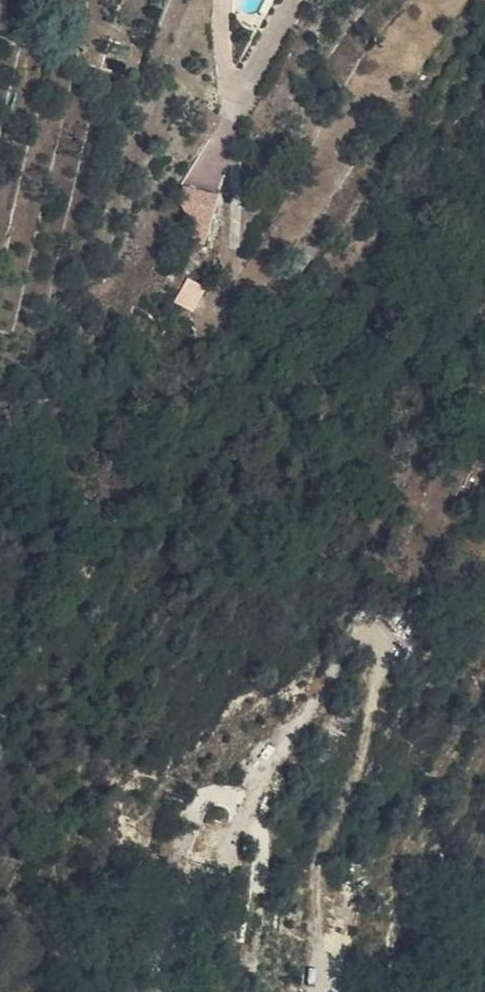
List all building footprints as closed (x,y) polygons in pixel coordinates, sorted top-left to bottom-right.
[(208,242),(220,192),(185,183),(181,195),(201,240),(208,242)] [(191,275),(178,297),(197,308),(210,285),(191,275)]
